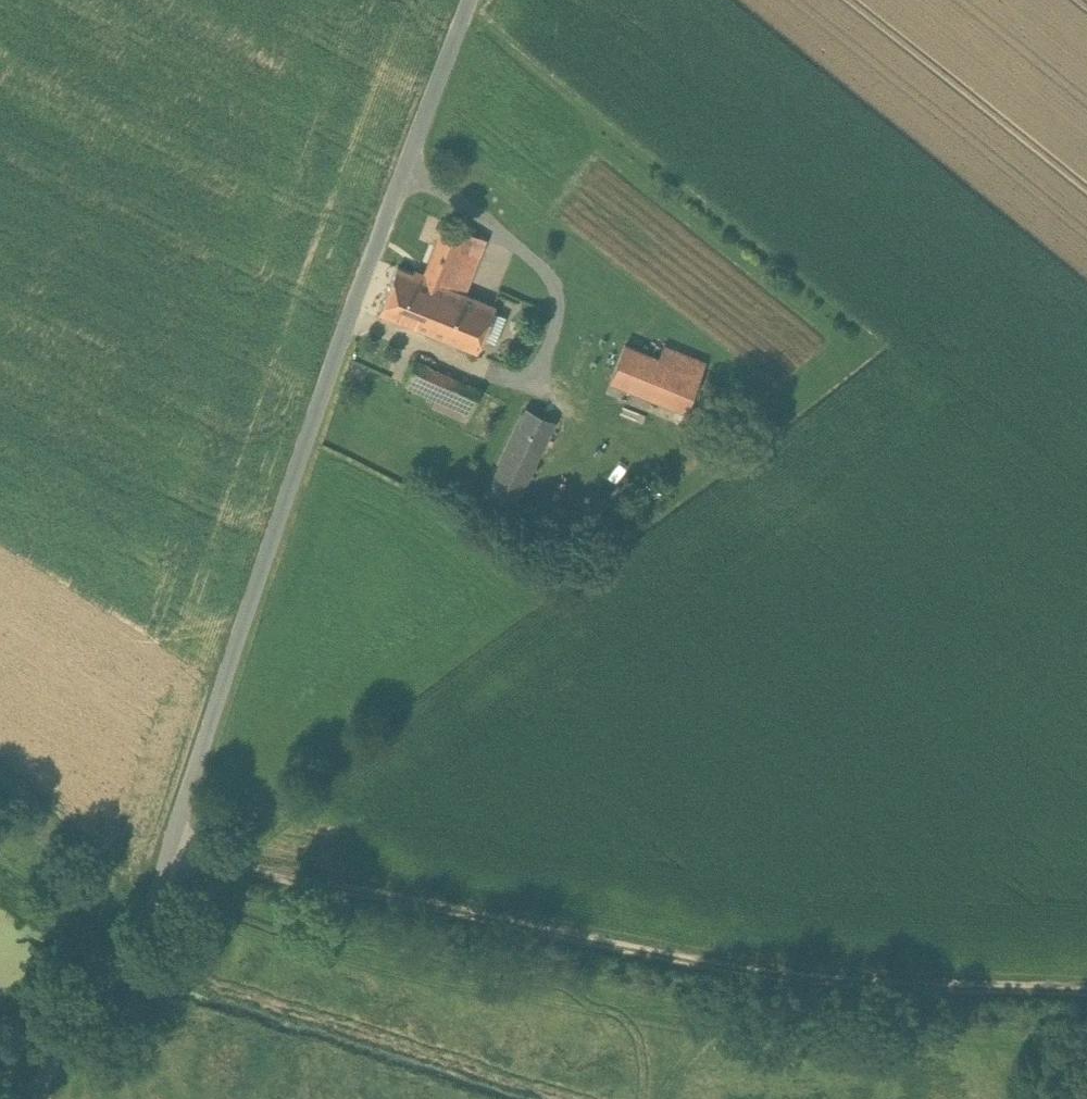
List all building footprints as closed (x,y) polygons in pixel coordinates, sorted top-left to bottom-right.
[(494,306),(442,285),(464,230),(446,223),(424,277),(431,281),(414,323),(476,348),(494,306)] [(424,277),(398,267),(381,309),(414,323),(431,281),(424,277)] [(619,339),(605,378),(685,407),(704,356),(663,341),(659,353),(619,339)] [(417,357),(405,384),(434,397),(431,404),(464,419),(479,385),(417,357)] [(555,422),(526,408),(484,498),(513,511),(555,422)]
